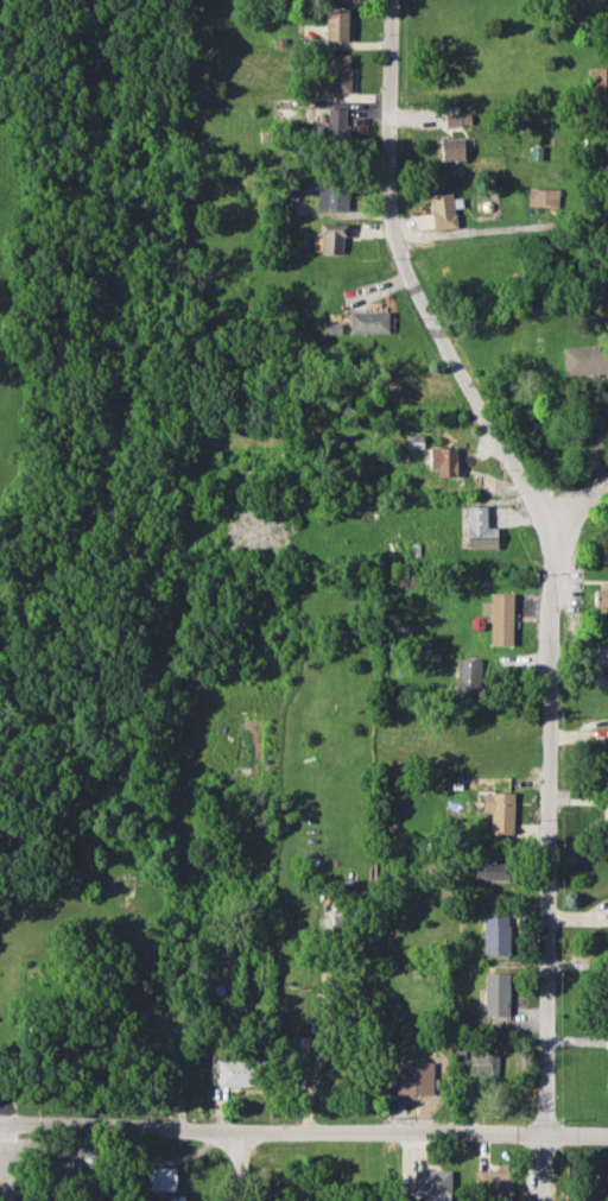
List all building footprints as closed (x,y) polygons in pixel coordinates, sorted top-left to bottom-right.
[(325,41),(348,41),(348,8),(326,7),(325,41)] [(350,54),(326,54),(327,93),(351,92),(350,54)] [(606,97),(605,67),(588,67),(589,97),(606,97)] [(348,109),(328,108),(327,124),(316,123),(315,141),(347,142),(348,109)] [(470,113),(444,114),(445,126),(470,125),(470,113)] [(441,160),(464,160),(463,138),(441,139),(441,160)] [(317,209),(348,210),(349,183),(318,183),(317,209)] [(558,207),(559,189),(528,187),(527,206),(558,207)] [(454,228),(453,193),(430,194),(431,229),(454,228)] [(342,253),(342,236),(347,236),(348,223),(319,223),(319,239),(313,239),(313,252),(342,253)] [(388,333),(388,311),(349,312),(350,333),(388,333)] [(563,375),(607,373),(607,346),(562,348),(563,375)] [(423,435),(406,435),(406,449),(423,448),(423,435)] [(456,447),(429,447),(429,469),(438,469),(438,476),(456,476),(456,447)] [(466,549),(497,548),(496,527),(486,527),(486,506),(465,506),(466,549)] [(593,589),(593,608),(607,608),(607,589),(593,589)] [(489,645),(511,645),(512,593),(490,592),(490,601),(481,601),(481,615),(490,615),(489,645)] [(456,697),(479,698),(481,659),(458,658),(456,697)] [(234,776),(258,777),(261,720),(236,719),(234,776)] [(513,834),(513,793),(482,792),(482,813),(490,813),(490,834),(513,834)] [(508,880),(508,856),(474,857),(475,881),(508,880)] [(482,954),(508,955),(509,915),(483,915),(482,954)] [(508,973),(485,973),(484,1015),(508,1015),(508,973)] [(313,1036),(291,1035),(290,1052),(312,1053),(313,1036)] [(468,1075),(497,1077),(497,1052),(470,1051),(468,1075)] [(217,1086),(254,1086),(254,1061),(218,1060),(217,1086)] [(395,1094),(431,1095),(432,1062),(405,1061),(405,1071),(395,1071),(395,1094)] [(72,1160),(47,1160),(46,1182),(71,1183),(72,1160)] [(176,1168),(149,1167),(148,1190),(175,1191),(176,1168)] [(451,1171),(413,1169),(413,1194),(430,1194),(430,1200),(450,1200),(451,1171)] [(512,1195),(513,1171),(477,1171),(476,1195),(512,1195)]
